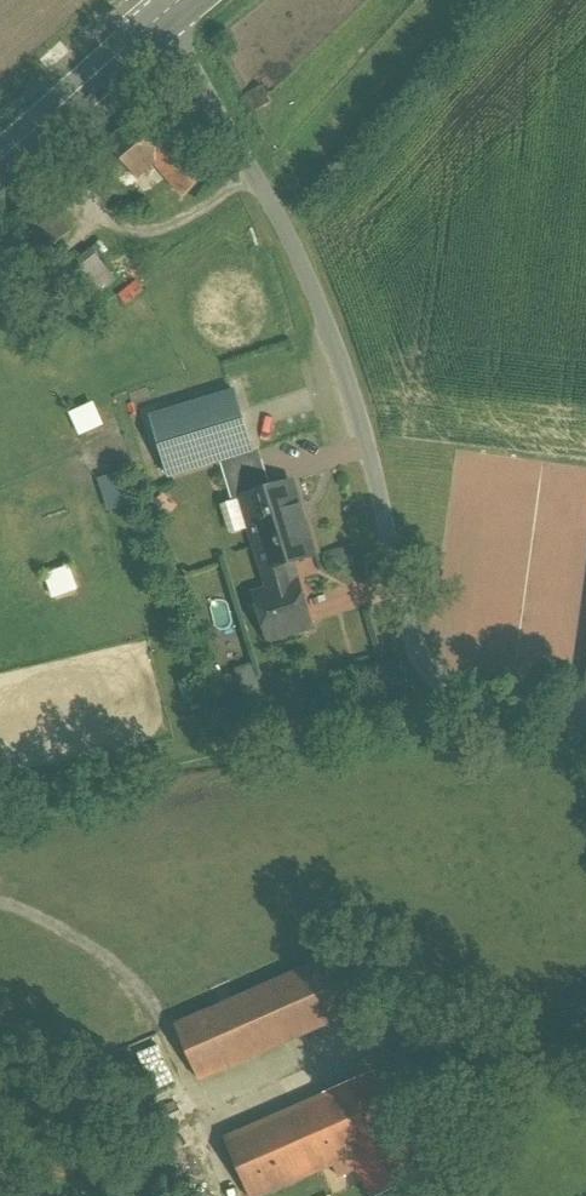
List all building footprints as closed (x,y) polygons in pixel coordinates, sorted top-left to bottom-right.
[(153,104),(93,153),(116,181),(151,153),(177,186),(207,164),(173,119),(169,123),(153,104)] [(78,306),(113,285),(94,254),(59,275),(78,306)] [(88,402),(64,410),(72,434),(96,426),(88,402)] [(259,434),(222,446),(235,484),(272,472),(259,434)] [(92,478),(104,510),(125,502),(113,470),(92,478)] [(275,639),(335,621),(292,482),(232,500),(275,639)] [(219,511),(226,532),(240,527),(232,506),(219,511)] [(38,573),(46,597),(71,589),(63,565),(38,573)] [(202,1073),(347,1008),(322,951),(176,1016),(202,1073)] [(373,1064),(226,1124),(252,1190),(400,1130),(373,1064)]
